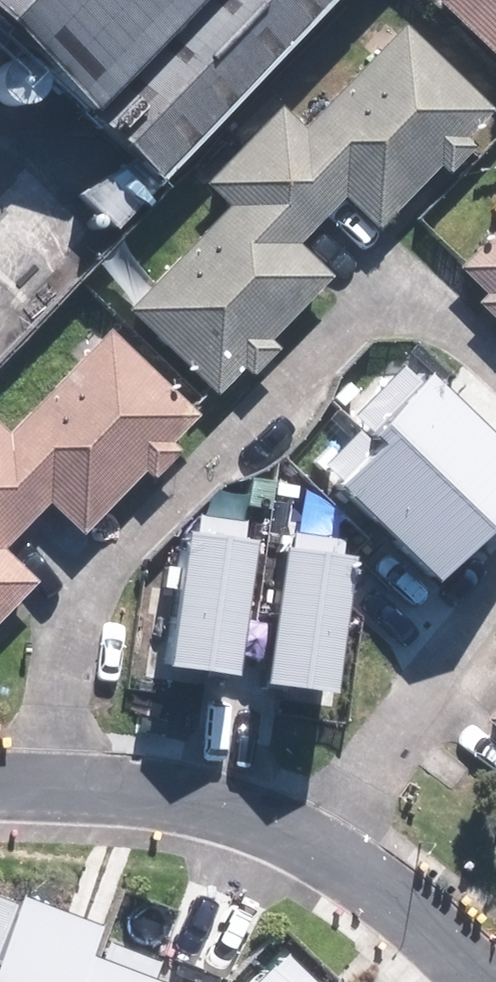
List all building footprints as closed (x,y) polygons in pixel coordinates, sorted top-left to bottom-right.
[(160,175),(333,0),(0,0),(0,20),(160,175)] [(495,75),(495,0),(419,0),(495,75)] [(233,144),(307,219),(331,196),(360,226),(424,163),(431,171),(458,145),(449,137),(475,112),(393,30),(287,133),(266,110),(233,144)] [(284,241),(307,219),(233,144),(193,181),(220,210),(120,309),(202,393),(229,367),(236,375),(263,348),(252,338),(316,275),(284,241)] [(446,270),(472,294),(463,303),(492,330),(495,326),(495,218),(446,270)] [(11,526),(33,503),(66,534),(129,470),(137,479),(165,450),(156,441),(183,415),(163,395),(158,400),(150,392),(155,388),(95,329),(0,426),(0,515),(11,526)] [(410,435),(476,501),(495,481),(495,385),(473,362),(424,412),(429,416),(410,435)] [(476,501),(410,437),(383,464),(378,460),(330,511),(419,597),(468,547),(450,529),(476,501)] [(11,526),(0,515),(0,537),(11,526)] [(229,653),(274,658),(285,556),(176,542),(162,669),(226,676),(229,653)] [(286,556),(275,658),(302,661),(300,685),(364,692),(378,566),(286,556)] [(22,581),(0,560),(0,604),(22,581)] [(495,744),(495,695),(471,720),(495,744)] [(93,953),(104,927),(29,898),(0,972),(0,981),(168,981),(93,953)] [(260,981),(290,981),(274,967),(260,981)]
